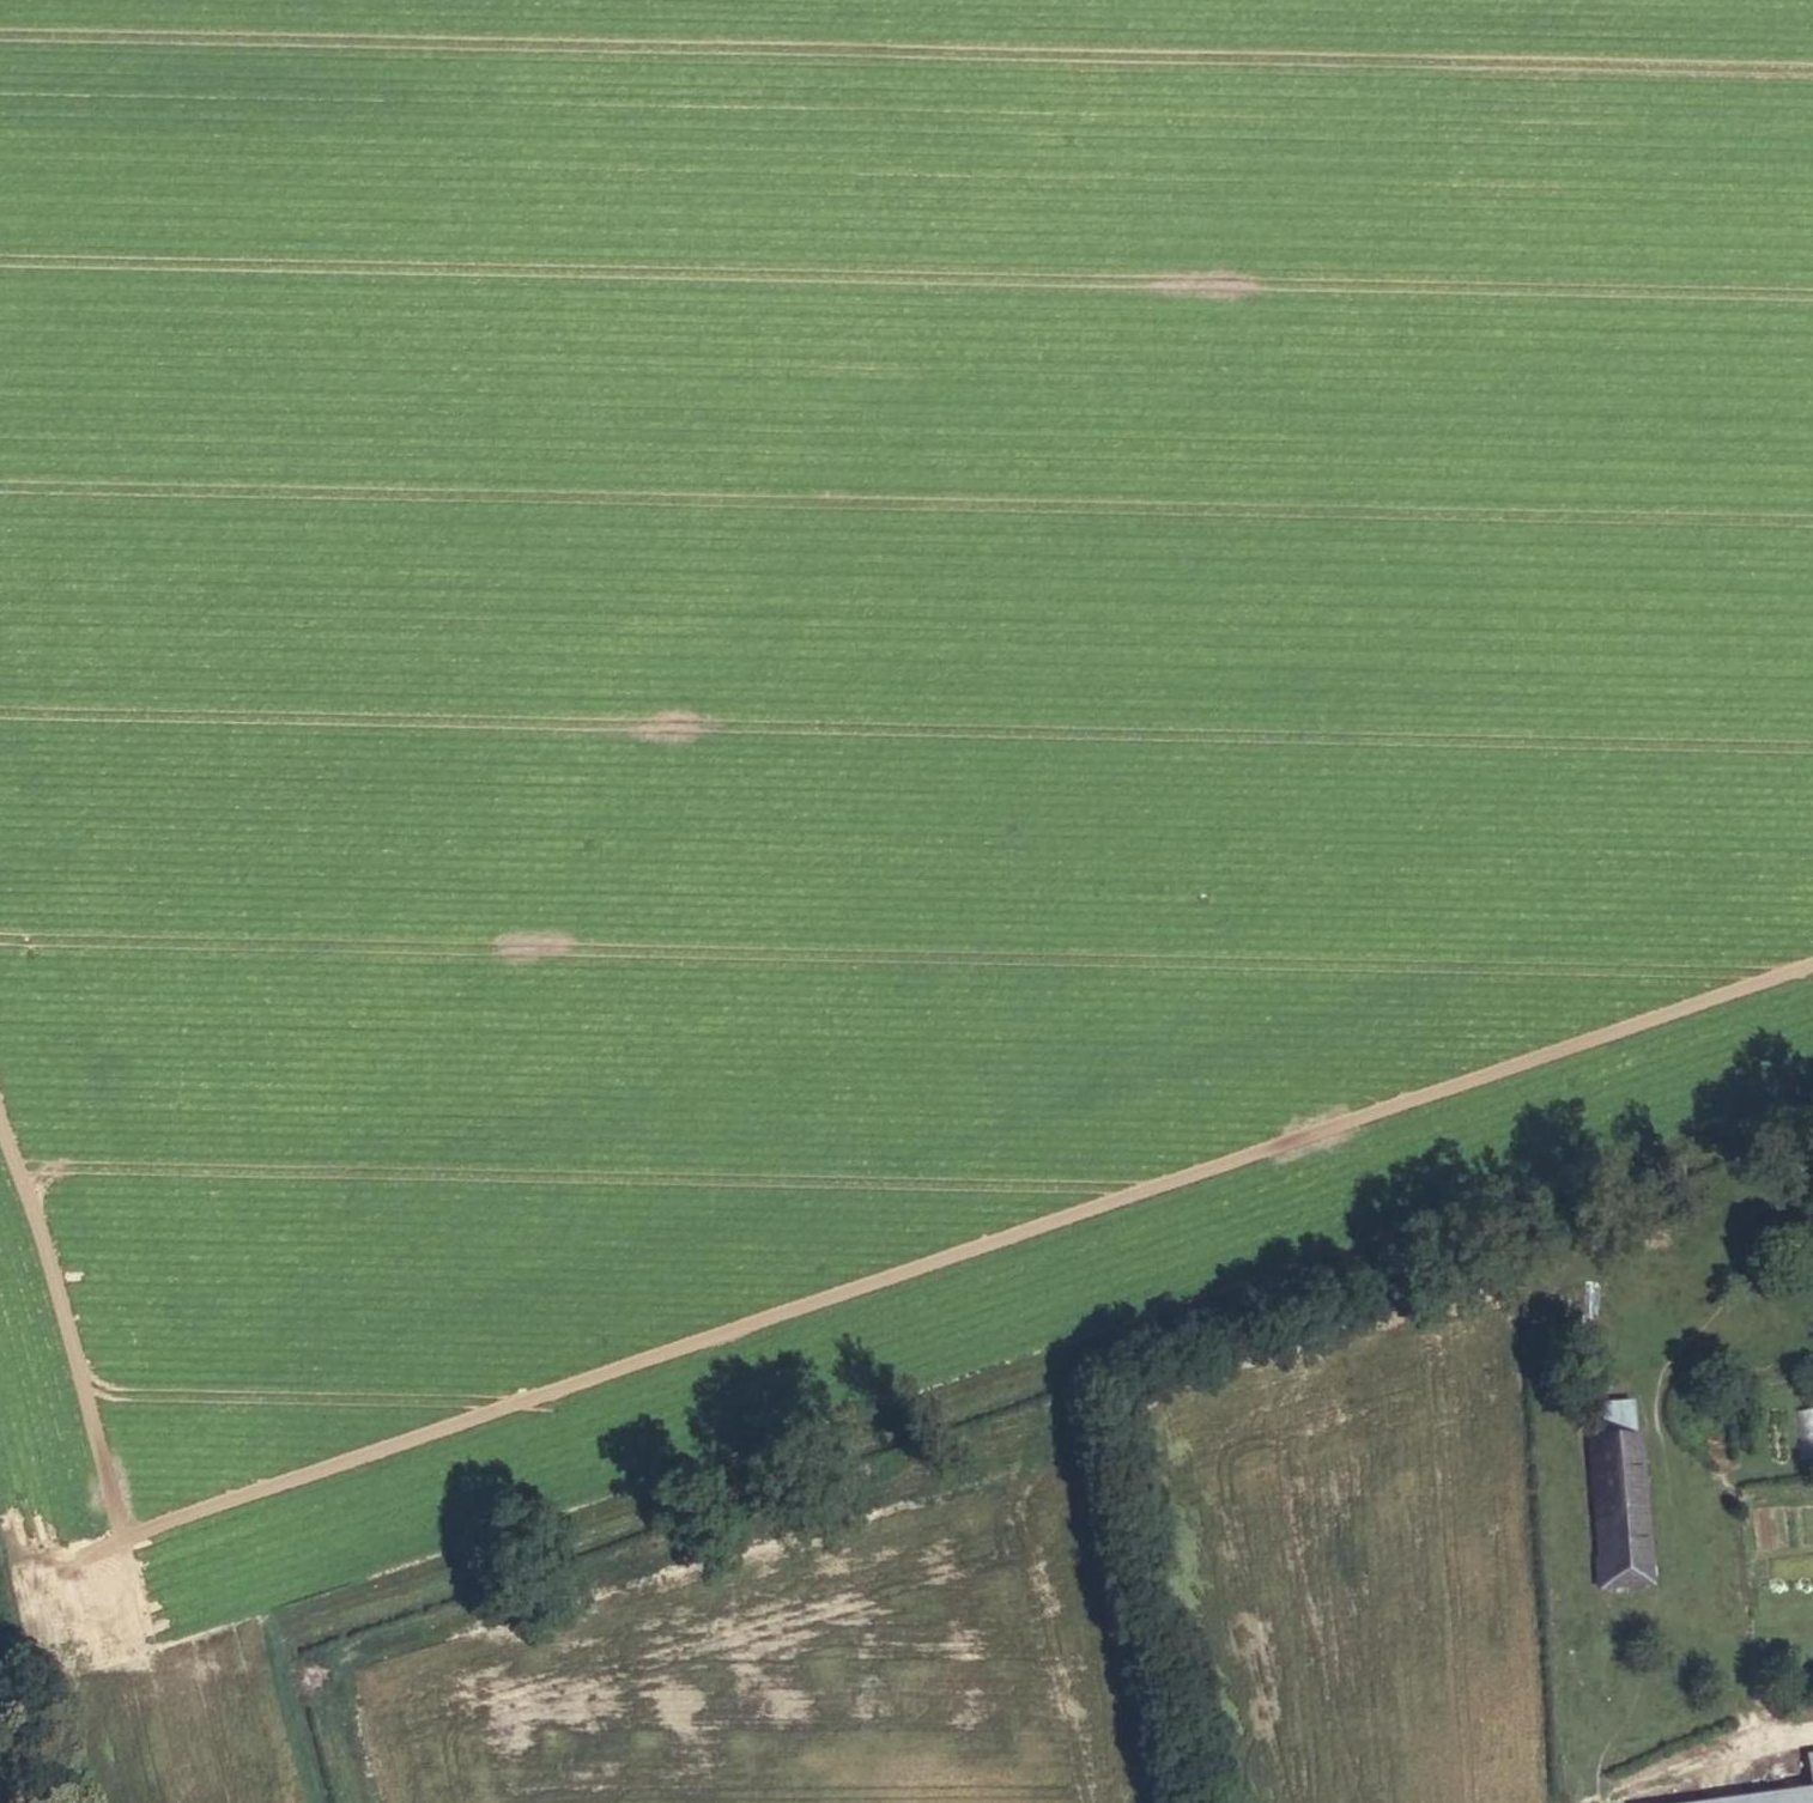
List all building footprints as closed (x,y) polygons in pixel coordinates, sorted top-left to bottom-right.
[(1812,1454),(1812,1406),(1796,1406),(1794,1453),(1812,1454)] [(1642,1431),(1605,1429),(1607,1557),(1591,1558),(1591,1572),(1644,1574),(1642,1431)] [(1776,1749),(1781,1784),(1812,1779),(1812,1744),(1776,1749)] [(1781,1784),(1783,1802),(1812,1802),(1812,1779),(1781,1784)]
